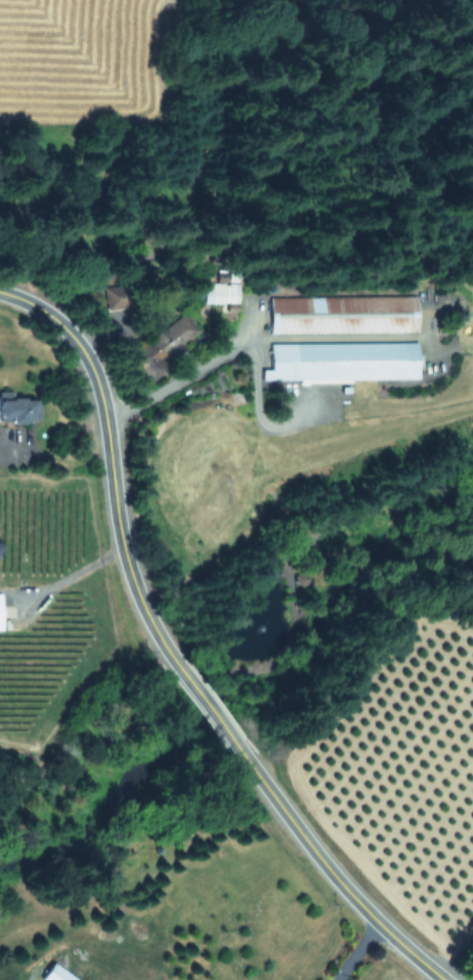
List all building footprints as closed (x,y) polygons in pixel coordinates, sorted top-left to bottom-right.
[(202,282),(201,301),(235,302),(236,272),(225,272),(225,283),(202,282)] [(118,284),(101,286),(104,307),(120,305),(118,284)] [(148,361),(197,335),(187,315),(137,341),(148,361)] [(261,379),(417,376),(416,341),(269,343),(269,368),(261,368),(261,379)] [(8,397),(8,398),(0,398),(0,420),(32,420),(32,397),(8,397)] [(41,979),(78,979),(50,961),(38,978),(41,979)]
